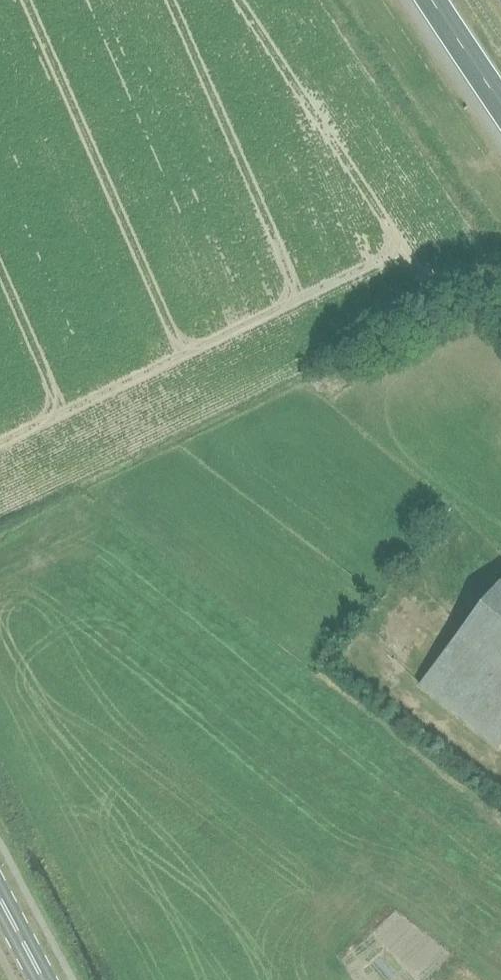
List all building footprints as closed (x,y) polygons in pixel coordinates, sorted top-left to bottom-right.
[(500,749),(500,589),(421,687),(500,751),(500,749)]
